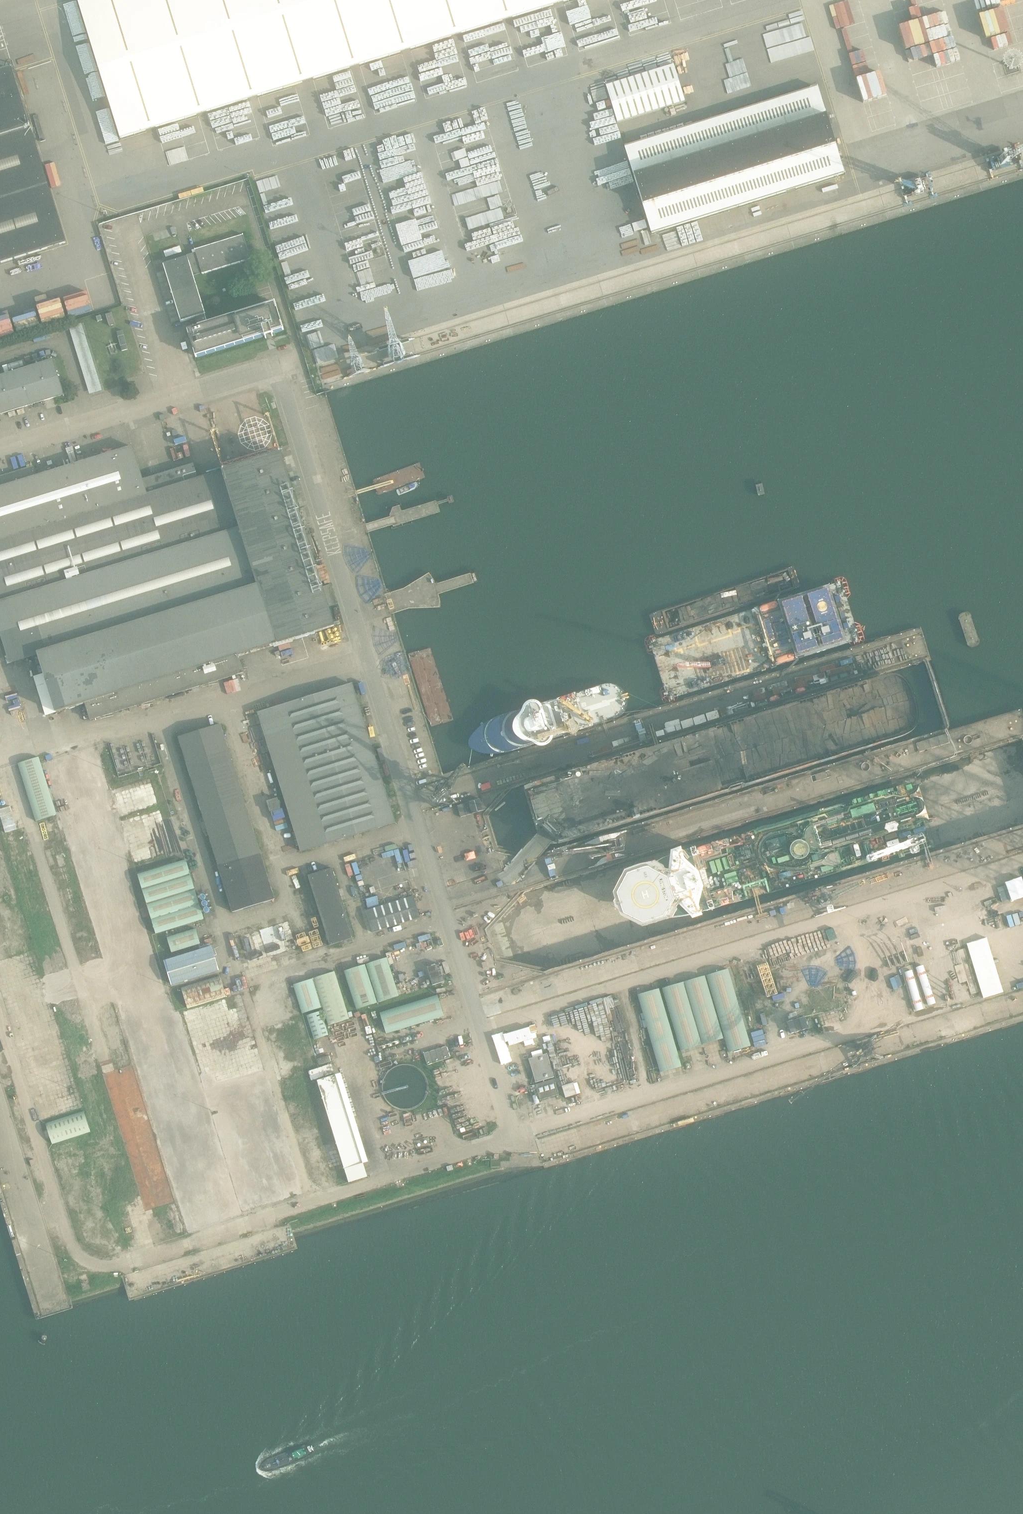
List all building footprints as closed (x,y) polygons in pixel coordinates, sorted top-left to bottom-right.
[(120,138),(569,0),(78,0),(120,138)] [(606,86),(617,122),(685,101),(673,65),(606,86)] [(28,255),(66,243),(12,70),(0,74),(0,264),(28,255)] [(652,233),(843,173),(816,87),(625,147),(652,233)] [(791,191),(786,193),(791,203),(801,199),(798,191),(792,193),(791,191)] [(275,302),(208,323),(193,276),(250,258),(243,234),(195,249),(196,252),(187,254),(187,256),(163,263),(181,321),(195,317),(198,326),(188,329),(196,355),(265,334),(266,338),(273,335),(272,332),(283,329),(275,302)] [(166,257),(182,253),(180,246),(164,251),(166,257)] [(70,326),(90,393),(102,389),(83,322),(70,326)] [(335,341),(321,345),(324,358),(338,354),(335,341)] [(64,394),(53,359),(43,362),(42,358),(29,362),(31,366),(4,374),(2,367),(0,368),(0,414),(64,394)] [(198,478),(193,463),(143,479),(133,445),(103,454),(102,450),(91,453),(92,458),(54,469),(53,465),(44,468),(46,472),(37,475),(34,465),(0,475),(0,631),(10,664),(28,658),(45,715),(85,703),(90,720),(244,672),(239,656),(335,626),(282,452),(198,478)] [(396,822),(352,683),(257,712),(301,852),(396,822)] [(232,911),(275,898),(221,724),(178,737),(232,911)] [(947,734),(917,743),(920,751),(949,742),(947,734)] [(40,758),(19,765),(36,822),(58,816),(40,758)] [(625,861),(590,886),(619,928),(649,922),(639,921),(638,913),(660,908),(659,913),(664,913),(661,898),(689,893),(693,898),(867,861),(861,861),(882,856),(883,856),(880,851),(885,849),(884,855),(905,841),(905,838),(913,837),(916,841),(963,831),(965,800),(949,776),(865,793),(864,807),(869,807),(858,814),(857,813),(625,861)] [(152,782),(115,793),(122,816),(159,805),(152,782)] [(270,811),(281,808),(278,797),(267,800),(270,811)] [(151,844),(152,845),(132,850),(135,861),(168,853),(165,841),(151,844)] [(186,859),(138,874),(157,935),(205,920),(186,859)] [(308,875),(330,945),(354,937),(332,868),(308,875)] [(527,929),(529,939),(549,942),(554,941),(557,944),(567,946),(576,944),(580,940),(583,939),(583,938),(580,927),(576,922),(570,921),(566,917),(578,913),(579,914),(580,907),(590,905),(589,904),(584,885),(574,887),(567,893),(559,895),(528,922),(527,929)] [(413,896),(365,911),(372,933),(421,918),(413,896)] [(297,948),(288,920),(240,935),(248,963),(297,948)] [(171,954),(201,945),(196,930),(167,939),(171,954)] [(200,950),(165,961),(172,985),(219,971),(211,944),(199,947),(200,950)] [(386,958),(366,964),(378,1004),(399,997),(386,958)] [(445,982),(439,964),(427,967),(433,985),(445,982)] [(365,965),(345,971),(357,1010),(378,1004),(365,965)] [(728,970),(707,977),(729,1054),(751,1048),(728,970)] [(335,971),(314,977),(328,1026),(349,1018),(335,971)] [(220,976),(181,987),(187,1009),(227,997),(220,976)] [(706,978),(684,984),(703,1047),(724,1040),(706,978)] [(312,980),(293,986),(302,1015),(321,1009),(312,980)] [(684,984),(663,990),(681,1053),(702,1047),(684,984)] [(659,989),(638,995),(660,1073),(682,1066),(659,989)] [(438,996),(381,1012),(387,1033),(444,1016),(438,996)] [(321,1011),(307,1015),(315,1040),(328,1036),(321,1011)] [(805,1015),(788,1021),(792,1033),(809,1027),(805,1015)] [(530,1026),(506,1033),(510,1045),(534,1038),(530,1026)] [(447,1047),(424,1054),(427,1065),(450,1058),(447,1047)] [(547,1053),(529,1059),(536,1082),(554,1076),(547,1053)] [(323,1079),(349,1161),(366,1155),(340,1074),(323,1079)] [(560,1095),(555,1080),(536,1085),(540,1101),(560,1095)] [(566,1096),(578,1093),(574,1082),(563,1085),(566,1096)] [(395,1111),(429,1100),(424,1084),(395,1094),(396,1097),(391,1098),(395,1111)] [(84,1111),(45,1123),(52,1145),(91,1132),(84,1111)]
